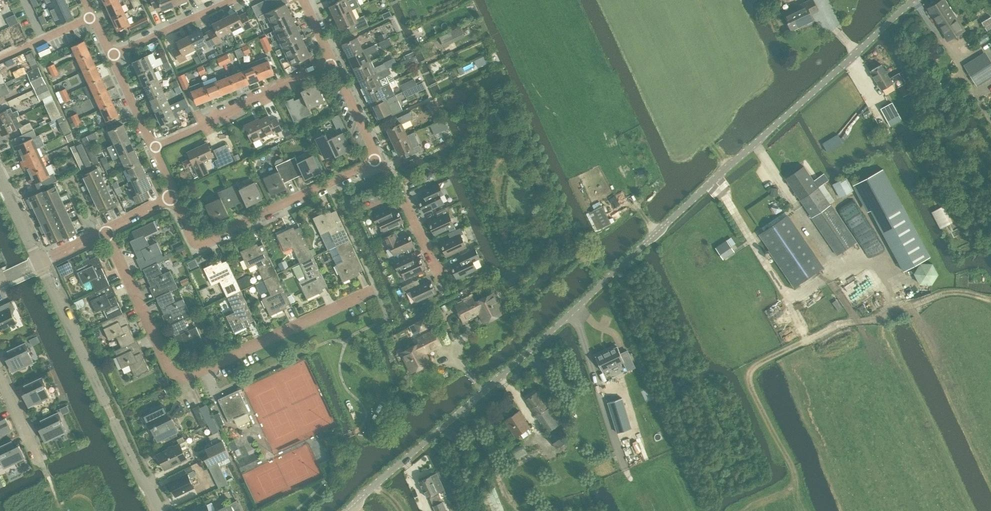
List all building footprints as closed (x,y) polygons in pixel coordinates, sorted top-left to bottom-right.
[(48,6),(52,15),(69,7),(65,0),(61,0),(48,6)] [(125,12),(120,0),(118,0),(107,5),(113,18),(125,12)] [(156,8),(162,5),(164,10),(176,5),(174,0),(153,0),(156,8)] [(273,9),(269,0),(264,0),(263,1),(268,11),(273,9)] [(279,6),(276,0),(269,0),(273,9),(279,6)] [(334,18),(353,9),(348,0),(349,0),(336,0),(337,2),(329,6),(334,18)] [(814,20),(811,14),(818,11),(813,0),(810,0),(797,6),(799,8),(784,15),(792,30),(814,20)] [(964,31),(945,0),(942,0),(928,9),(949,40),(964,31)] [(263,14),(268,11),(263,1),(258,3),(263,14)] [(258,16),(263,14),(258,3),(253,6),(258,16)] [(289,9),(289,8),(287,3),(260,15),(262,19),(269,16),(272,20),(272,21),(291,12),(293,12),(291,8),(289,9)] [(69,7),(52,15),(57,24),(73,16),(69,7)] [(357,19),(353,9),(334,18),(340,30),(348,26),(351,32),(368,24),(364,15),(357,19)] [(384,20),(392,16),(389,10),(382,14),(384,20)] [(126,13),(125,12),(113,18),(119,30),(128,26),(131,30),(150,22),(147,16),(131,24),(128,17),(129,16),(127,12),(126,13)] [(240,16),(238,12),(226,18),(232,30),(244,24),(246,28),(252,25),(246,13),(240,16)] [(264,24),(266,28),(273,24),(276,29),(295,20),(295,21),(297,20),(295,17),(293,17),(291,12),(272,21),(272,20),(264,24)] [(217,28),(210,31),(216,43),(223,40),(220,36),(226,33),(228,37),(234,34),(232,30),(226,18),(214,23),(217,28)] [(276,29),(268,33),(270,37),(277,33),(280,38),(299,29),(299,30),(301,29),(299,25),(297,26),(295,21),(295,20),(276,29)] [(19,22),(6,28),(12,41),(25,35),(19,22)] [(460,27),(451,31),(456,41),(465,36),(460,27)] [(272,41),(274,45),(282,42),(284,47),(303,38),(305,38),(303,34),(301,35),(299,30),(299,29),(280,38),(272,41)] [(204,34),(202,30),(190,35),(196,48),(195,48),(199,56),(202,61),(202,62),(207,60),(203,51),(204,50),(201,45),(208,42),(210,46),(216,43),(210,31),(204,34)] [(388,38),(386,33),(383,35),(383,34),(378,36),(380,42),(385,40),(385,39),(388,38)] [(180,61),(187,58),(184,53),(195,48),(196,48),(190,35),(178,41),(180,46),(174,49),(180,61)] [(266,52),(272,49),(266,36),(260,39),(266,52)] [(358,37),(344,43),(350,56),(364,50),(358,37)] [(286,51),(288,56),(307,47),(309,46),(307,43),(306,43),(303,38),(284,47),(276,50),(278,54),(286,51)] [(385,40),(380,42),(379,42),(382,49),(392,44),(389,38),(385,40)] [(79,58),(90,53),(84,40),(73,46),(79,58)] [(251,52),(247,44),(242,47),(245,55),(251,52)] [(364,50),(350,56),(355,68),(372,61),(369,54),(378,50),(375,44),(364,50)] [(288,56),(280,59),(282,63),(290,59),(292,65),(307,58),(312,55),(313,55),(311,51),(310,52),(307,47),(288,56)] [(20,57),(27,73),(39,68),(31,51),(20,57)] [(405,55),(407,59),(416,55),(414,51),(411,52),(405,55)] [(147,55),(133,62),(139,74),(153,68),(164,63),(161,58),(157,59),(154,52),(147,55)] [(84,71),(96,65),(90,53),(79,58),(84,71)] [(222,56),(226,64),(231,61),(227,54),(227,53),(222,56)] [(312,55),(307,58),(310,64),(315,62),(312,55)] [(419,62),(416,55),(407,59),(401,62),(404,69),(417,63),(419,62)] [(221,66),(226,64),(222,56),(217,58),(217,59),(221,66)] [(268,56),(255,61),(256,66),(257,66),(262,78),(275,73),(268,56)] [(990,74),(990,64),(986,56),(967,68),(977,83),(990,74)] [(255,61),(242,66),(244,71),(249,83),(262,78),(257,66),(256,66),(255,61)] [(372,61),(355,68),(361,81),(387,69),(384,63),(375,68),(372,61)] [(882,64),(870,71),(881,90),(902,78),(899,73),(890,78),(882,64)] [(90,83),(102,78),(96,65),(84,71),(90,83)] [(201,74),(206,72),(203,65),(198,67),(201,74)] [(35,88),(46,83),(39,68),(33,70),(27,73),(35,88)] [(145,87),(159,80),(153,68),(139,74),(145,87)] [(387,69),(361,81),(367,93),(381,86),(382,87),(390,83),(395,81),(392,74),(389,75),(387,69)] [(229,71),(217,76),(223,94),(236,89),(232,79),(231,76),(229,71)] [(244,71),(231,76),(232,79),(236,89),(249,83),(244,71)] [(185,73),(179,76),(185,89),(190,86),(191,86),(185,73)] [(217,76),(203,81),(205,86),(210,99),(223,94),(217,76)] [(96,95),(107,90),(102,78),(90,83),(96,95)] [(403,91),(417,84),(415,79),(406,83),(401,85),(403,91)] [(151,99),(165,92),(159,80),(145,87),(151,99)] [(191,86),(190,86),(192,91),(197,104),(210,99),(205,86),(203,81),(191,86)] [(1,97),(10,93),(5,82),(0,85),(0,97),(1,97)] [(423,82),(417,84),(403,91),(406,97),(411,95),(420,91),(426,88),(423,82)] [(43,100),(45,104),(54,100),(46,83),(35,88),(40,101),(43,100)] [(310,107),(324,100),(317,83),(301,90),(304,96),(295,100),(294,98),(285,102),(294,121),(312,112),(310,107)] [(381,86),(367,93),(373,105),(395,95),(390,83),(382,87),(381,86)] [(899,88),(903,96),(910,92),(911,92),(908,86),(907,84),(899,88)] [(59,98),(68,93),(67,91),(66,88),(56,93),(59,98)] [(102,108),(113,102),(107,90),(96,95),(102,108)] [(157,111),(171,105),(165,92),(151,99),(157,111)] [(64,102),(70,99),(68,93),(59,98),(61,102),(64,101),(64,102)] [(395,95),(373,105),(379,118),(385,115),(386,118),(403,110),(399,101),(396,95),(395,95)] [(173,111),(189,104),(186,98),(171,105),(157,111),(163,124),(167,122),(170,128),(182,122),(179,116),(177,117),(173,111)] [(52,121),(62,116),(54,100),(45,104),(52,121)] [(108,120),(119,115),(113,102),(102,108),(108,120)] [(892,102),(881,109),(890,126),(901,120),(892,102)] [(11,108),(7,110),(0,113),(0,125),(17,117),(20,116),(17,110),(13,112),(11,108)] [(393,126),(388,128),(394,141),(408,135),(403,123),(413,118),(410,111),(397,118),(391,121),(393,126)] [(70,123),(74,121),(79,118),(77,113),(68,117),(70,123)] [(256,120),(245,125),(253,141),(256,147),(262,144),(259,138),(276,130),(276,132),(282,130),(277,118),(271,121),(269,116),(256,122),(256,120)] [(16,129),(14,125),(20,123),(17,117),(0,125),(0,130),(2,136),(16,129)] [(76,126),(82,124),(79,118),(74,121),(76,126)] [(443,120),(431,126),(435,134),(447,129),(448,128),(444,119),(443,120)] [(59,124),(64,134),(70,132),(65,121),(59,124)] [(30,122),(19,127),(23,134),(33,130),(30,122)] [(124,124),(109,131),(115,143),(129,137),(124,124)] [(872,129),(865,134),(869,139),(876,135),(872,129)] [(18,145),(14,146),(16,151),(20,150),(22,154),(37,148),(33,139),(37,137),(33,130),(23,134),(15,138),(18,145)] [(352,148),(343,131),(329,138),(326,133),(316,137),(326,158),(331,155),(330,153),(334,151),(337,155),(352,148)] [(82,138),(85,145),(90,143),(89,141),(98,137),(96,132),(90,134),(82,138)] [(408,135),(394,141),(400,154),(405,151),(408,157),(419,151),(422,150),(419,145),(414,132),(408,135)] [(65,135),(68,142),(74,139),(71,133),(65,135)] [(828,152),(843,143),(838,135),(823,143),(828,152)] [(115,143),(108,147),(114,159),(121,156),(135,149),(129,137),(115,143)] [(191,158),(184,161),(183,163),(186,167),(187,168),(195,164),(200,176),(209,172),(204,162),(214,157),(208,143),(189,152),(191,158)] [(219,168),(228,163),(234,161),(226,144),(214,150),(218,158),(215,160),(219,168)] [(71,147),(74,154),(79,151),(76,145),(71,147)] [(25,160),(21,161),(23,166),(42,157),(37,148),(22,154),(25,160)] [(135,149),(121,156),(127,168),(141,162),(135,149)] [(86,167),(79,151),(74,154),(81,169),(86,167)] [(321,171),(316,160),(318,159),(315,152),(312,153),(312,154),(298,161),(296,156),(286,160),(294,178),(304,173),(306,178),(321,171)] [(42,157),(23,166),(25,170),(29,169),(31,173),(46,166),(42,157)] [(284,161),(283,157),(276,160),(275,164),(278,171),(264,177),(272,194),(287,187),(285,182),(294,178),(286,160),(284,161)] [(141,162),(127,168),(132,180),(146,174),(141,162)] [(33,179),(30,180),(32,185),(35,183),(38,189),(57,180),(54,174),(51,176),(46,167),(46,166),(31,173),(33,179)] [(814,180),(804,166),(786,179),(812,217),(812,218),(837,255),(857,242),(831,204),(831,205),(824,195),(828,191),(823,184),(829,180),(828,179),(824,173),(814,180)] [(88,183),(102,177),(98,168),(83,174),(88,183)] [(856,183),(903,271),(930,257),(883,169),(856,183)] [(146,174),(132,180),(138,192),(132,195),(136,203),(150,196),(146,189),(152,187),(146,174)] [(92,192),(98,189),(106,185),(102,177),(88,183),(92,192)] [(839,197),(854,190),(847,177),(832,184),(839,197)] [(263,198),(255,181),(240,188),(238,183),(228,187),(236,204),(245,200),(248,205),(263,198)] [(425,196),(418,199),(424,212),(443,204),(438,191),(441,190),(438,184),(422,191),(425,196)] [(96,201),(102,198),(110,194),(106,185),(98,189),(92,192),(96,201)] [(60,196),(55,186),(45,191),(44,190),(42,191),(47,201),(48,202),(60,196)] [(214,221),(229,214),(227,209),(236,204),(228,187),(218,191),(221,197),(206,204),(214,221)] [(35,207),(47,201),(42,191),(30,197),(35,207)] [(116,207),(110,194),(102,198),(96,201),(102,213),(116,207)] [(52,211),(64,205),(60,196),(48,202),(51,210),(52,211)] [(51,210),(48,202),(47,201),(35,207),(39,216),(51,210)] [(56,219),(68,213),(64,205),(52,211),(55,218),(56,219)] [(327,212),(314,218),(321,234),(328,249),(336,246),(350,239),(335,206),(334,206),(336,210),(331,212),(326,214),(325,213),(327,212)] [(436,234),(455,225),(452,217),(454,216),(450,206),(439,211),(441,216),(430,221),(436,234)] [(388,207),(373,214),(378,224),(381,223),(385,231),(404,222),(398,209),(391,212),(388,207)] [(941,229),(950,224),(942,207),(932,212),(941,229)] [(55,218),(52,211),(51,210),(39,216),(42,224),(55,218)] [(59,227),(72,221),(68,213),(56,219),(59,226),(59,227)] [(788,215),(759,235),(794,287),(823,267),(788,215)] [(59,226),(56,219),(55,218),(42,224),(46,232),(59,226)] [(64,238),(77,232),(72,221),(59,227),(64,238)] [(143,269),(157,262),(165,259),(157,241),(149,245),(144,235),(157,228),(154,221),(132,231),(135,238),(130,241),(143,269)] [(291,228),(277,235),(285,250),(292,247),(300,263),(314,256),(299,223),(298,223),(300,227),(290,231),(289,230),(291,229),(291,228)] [(64,238),(59,227),(59,226),(46,232),(51,243),(62,238),(63,239),(64,238)] [(447,256),(466,247),(460,235),(464,234),(461,228),(450,233),(452,238),(441,244),(447,256)] [(398,238),(395,233),(384,238),(389,248),(392,246),(396,254),(415,245),(409,233),(398,238)] [(343,262),(336,265),(343,281),(356,275),(354,275),(354,274),(364,269),(365,273),(366,273),(350,239),(336,246),(343,262)] [(254,245),(241,251),(248,267),(256,264),(263,280),(278,273),(262,240),(263,244),(254,248),(253,247),(254,246),(254,245)] [(733,250),(726,240),(715,248),(722,258),(722,257),(733,250)] [(183,244),(175,248),(178,253),(186,249),(183,244)] [(460,261),(451,266),(456,278),(476,269),(472,261),(479,258),(475,249),(458,256),(460,261)] [(411,254),(395,261),(400,271),(403,270),(407,278),(426,269),(420,256),(414,259),(411,254)] [(90,280),(95,291),(110,284),(102,267),(100,268),(99,265),(100,264),(97,256),(75,266),(83,283),(90,280)] [(300,282),(307,298),(320,292),(320,291),(318,292),(317,291),(327,286),(329,290),(329,289),(314,256),(300,263),(307,279),(300,282)] [(218,262),(205,268),(212,284),(220,281),(227,296),(241,290),(226,257),(227,260),(217,265),(217,263),(218,263),(218,262)] [(198,265),(195,259),(187,263),(190,269),(198,265)] [(57,268),(59,272),(71,267),(69,262),(57,268)] [(162,273),(157,262),(143,269),(156,296),(170,290),(178,286),(170,269),(162,273)] [(279,265),(282,271),(289,268),(286,262),(279,265)] [(932,285),(939,274),(933,263),(920,263),(913,274),(920,284),(932,285)] [(263,299),(271,315),(284,309),(283,308),(282,309),(281,307),(291,303),(293,306),(291,302),(289,297),(278,273),(263,280),(271,296),(263,299)] [(238,281),(242,289),(251,285),(247,277),(238,281)] [(417,280),(402,287),(404,293),(411,290),(417,302),(436,293),(430,281),(420,286),(417,280)] [(103,308),(109,319),(121,313),(123,313),(115,296),(113,296),(112,293),(114,292),(110,284),(95,291),(88,294),(96,311),(103,308)] [(176,301),(170,290),(156,296),(169,325),(184,318),(191,314),(183,297),(176,301)] [(227,316),(234,332),(247,326),(247,325),(246,326),(245,324),(255,320),(256,323),(257,323),(241,290),(227,296),(235,312),(227,316)] [(503,309),(494,292),(476,301),(474,296),(456,305),(464,319),(480,311),(486,321),(495,316),(494,314),(503,309)] [(81,297),(73,301),(76,308),(83,305),(84,303),(81,297)] [(16,322),(13,315),(15,307),(12,300),(0,306),(0,308),(2,312),(0,313),(0,330),(16,322)] [(839,312),(844,308),(838,300),(833,303),(839,312)] [(117,336),(122,347),(134,341),(136,340),(128,324),(127,325),(125,322),(127,321),(125,318),(124,318),(121,313),(109,319),(101,322),(109,340),(117,336)] [(189,329),(184,318),(169,325),(183,353),(204,343),(196,325),(189,329)] [(414,323),(419,332),(428,327),(423,318),(414,323)] [(419,368),(431,362),(426,352),(442,343),(435,329),(418,337),(420,342),(402,351),(411,369),(418,365),(419,368)] [(37,336),(29,340),(32,345),(40,341),(37,336)] [(130,364),(135,375),(149,369),(141,352),(140,353),(138,349),(140,348),(138,345),(137,346),(134,341),(122,347),(114,350),(122,368),(130,364)] [(9,361),(13,371),(19,368),(20,369),(27,368),(26,365),(33,361),(28,350),(29,349),(26,343),(9,351),(12,357),(7,359),(8,359),(9,361)] [(604,353),(595,357),(602,371),(623,361),(628,370),(635,367),(627,351),(621,354),(617,346),(609,350),(604,353)] [(25,396),(29,406),(36,402),(37,404),(43,402),(43,399),(50,396),(44,385),(45,384),(42,377),(25,385),(28,392),(24,393),(24,394),(25,396)] [(173,385),(165,389),(168,395),(176,391),(173,385)] [(653,399),(648,388),(647,389),(640,392),(645,403),(652,400),(653,399)] [(229,421),(250,411),(239,389),(223,396),(219,398),(229,421)] [(547,406),(537,392),(526,400),(537,416),(536,416),(548,432),(563,422),(556,411),(558,410),(559,410),(561,409),(562,408),(558,402),(556,402),(550,407),(549,405),(547,406)] [(622,397),(607,402),(617,433),(632,428),(622,397)] [(156,410),(144,415),(151,428),(152,428),(152,427),(172,418),(185,412),(181,402),(175,400),(172,410),(167,412),(163,404),(155,408),(156,410)] [(199,407),(193,409),(202,427),(208,424),(199,407)] [(519,411),(505,420),(516,436),(521,433),(524,438),(531,433),(528,428),(530,427),(519,411)] [(41,431),(46,440),(52,437),(53,439),(60,437),(59,434),(66,431),(61,420),(62,419),(59,412),(42,420),(45,426),(41,428),(40,428),(41,429),(41,431)] [(219,426),(224,423),(219,412),(214,415),(219,426)] [(0,438),(7,434),(6,432),(12,429),(7,420),(6,418),(6,417),(2,419),(0,415),(0,438)] [(172,418),(152,427),(152,428),(158,440),(170,435),(172,438),(177,436),(175,432),(177,431),(175,427),(176,426),(172,418)] [(557,449),(571,440),(562,427),(548,436),(557,449)] [(214,445),(223,440),(219,431),(209,435),(214,445)] [(159,456),(158,457),(160,461),(162,461),(165,469),(193,455),(186,441),(184,436),(177,439),(179,444),(158,454),(159,456)] [(230,455),(223,440),(214,445),(207,448),(211,455),(206,458),(209,465),(218,461),(230,455)] [(233,450),(238,448),(235,440),(229,443),(233,450)] [(2,460),(5,467),(25,457),(21,448),(20,446),(19,445),(15,447),(12,441),(0,447),(0,461),(2,460)] [(522,441),(509,450),(515,460),(529,452),(522,441)] [(220,487),(229,482),(218,461),(209,465),(220,487)] [(176,495),(194,486),(190,478),(196,475),(194,470),(170,482),(176,495)] [(419,481),(427,498),(429,497),(436,510),(443,510),(447,509),(439,493),(445,491),(436,473),(433,475),(419,481)] [(237,500),(215,510),(242,510),(237,500)]
